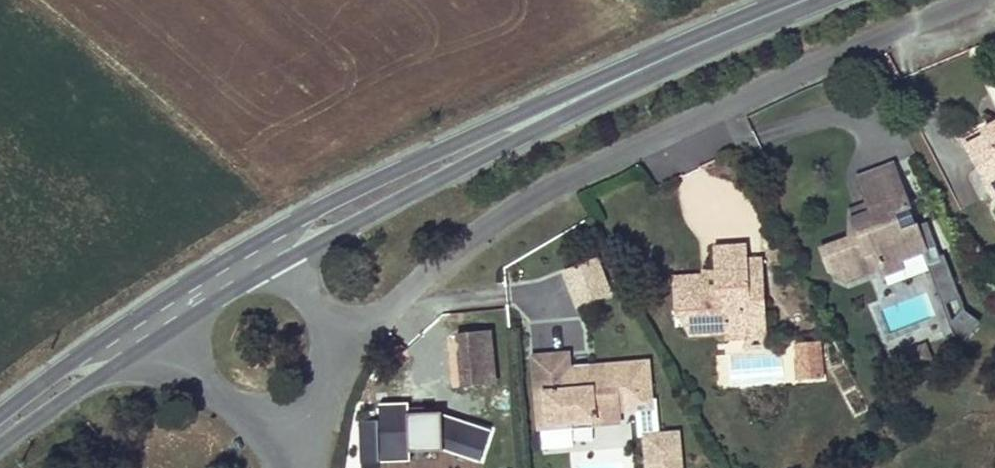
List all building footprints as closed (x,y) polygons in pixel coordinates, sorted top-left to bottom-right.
[(969,146),(990,186),(994,183),(994,125),(985,130),(989,136),(969,146)] [(985,130),(965,140),(969,146),(989,136),(985,130)] [(871,213),(851,220),(858,238),(821,253),(829,274),(845,284),(881,271),(884,278),(903,271),(900,263),(926,253),(917,227),(901,233),(893,212),(907,206),(894,172),(860,184),(868,205),(871,213)] [(868,205),(848,212),(851,220),(871,213),(868,205)] [(717,294),(704,295),(679,295),(679,316),(686,317),(687,329),(724,328),(725,338),(743,337),(743,327),(765,326),(764,300),(750,301),(749,262),(748,246),(716,248),(716,270),(717,294)] [(571,303),(610,294),(600,253),(561,262),(571,303)] [(903,271),(884,278),(886,283),(931,266),(926,253),(900,263),(903,271)] [(763,261),(749,262),(750,301),(764,300),(763,261)] [(716,270),(703,271),(704,295),(717,294),(716,270)] [(947,333),(964,344),(981,319),(965,307),(947,333)] [(489,332),(457,335),(462,387),(494,384),(489,332)] [(447,335),(452,388),(462,387),(457,335),(447,335)] [(798,378),(823,376),(819,341),(795,344),(798,378)] [(577,379),(576,370),(569,371),(567,356),(535,358),(539,406),(550,405),(552,426),(572,425),(571,420),(591,419),(591,422),(617,420),(616,410),(635,408),(634,400),(649,399),(646,369),(633,370),(633,364),(590,368),(591,378),(577,379)] [(590,368),(576,370),(577,379),(591,378),(590,368)] [(380,463),(411,463),(411,452),(439,451),(478,465),(486,443),(454,432),(458,422),(444,418),(422,418),(421,412),(408,412),(408,405),(379,405),(380,463)] [(443,412),(421,412),(422,418),(444,418),(458,422),(459,417),(443,412)] [(458,422),(454,432),(486,443),(489,432),(458,422)] [(641,433),(644,467),(681,467),(678,431),(641,433)] [(411,463),(437,462),(454,467),(477,467),(478,465),(439,451),(411,452),(411,463)]
